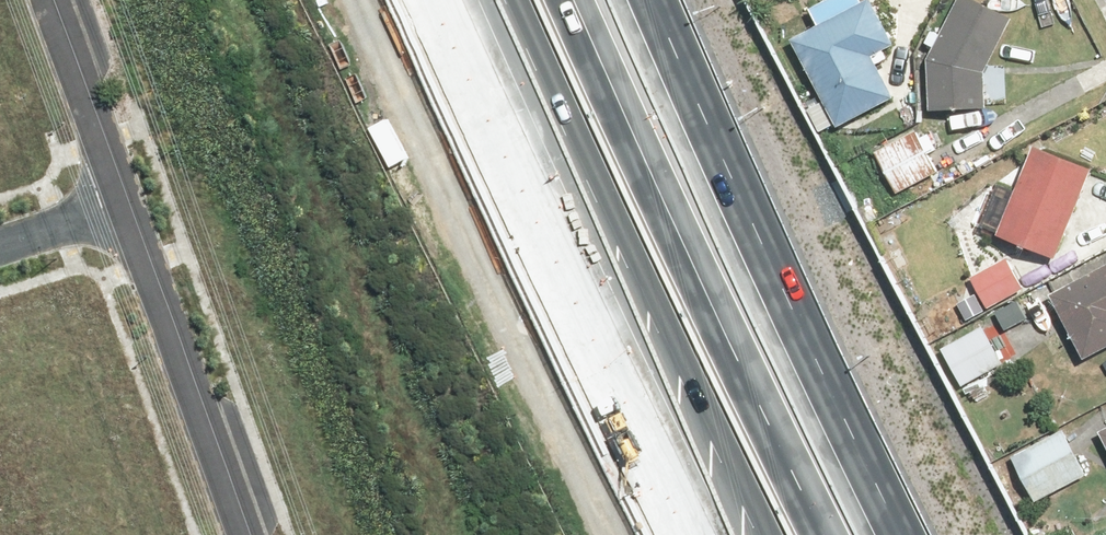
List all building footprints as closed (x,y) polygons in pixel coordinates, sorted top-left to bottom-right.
[(898,45),(875,0),(872,0),(797,37),(840,124),(895,96),(875,56),(898,45)] [(989,110),(989,106),(1008,105),(1007,66),(992,66),(1017,18),(982,0),(964,0),(947,36),(936,31),(924,56),(935,61),(935,111),(989,110)] [(939,173),(915,132),(880,153),(904,194),(939,173)] [(1060,259),(1094,172),(1036,150),(1002,237),(1060,259)] [(969,322),(993,309),(1027,291),(1010,259),(976,277),(983,291),(959,303),(969,322)] [(1055,295),(1090,361),(1105,352),(1105,269),(1055,295)] [(1007,365),(987,328),(944,350),(964,388),(1007,365)] [(1015,460),(1039,502),(1090,474),(1066,431),(1015,460)]
